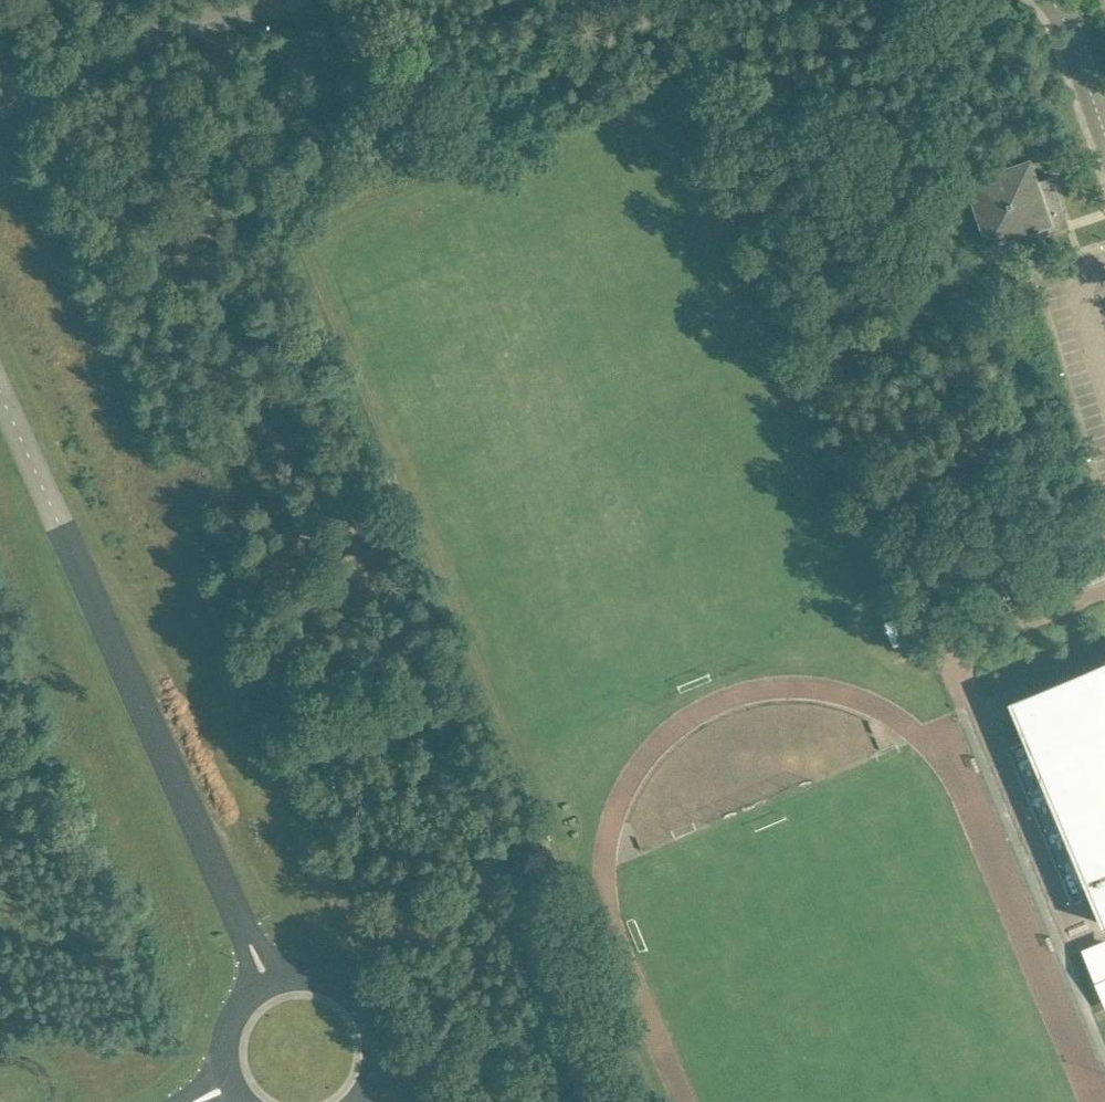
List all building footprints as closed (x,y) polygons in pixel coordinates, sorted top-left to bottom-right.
[(1030,239),(1055,231),(1056,230),(1064,215),(1051,176),(1035,181),(1029,161),(965,182),(986,245),(1027,232),(1030,239)] [(1016,585),(1025,606),(1036,601),(1031,589),(1027,580),(1016,585)] [(1010,698),(1026,736),(1005,745),(1071,904),(1093,894),(1104,924),(1104,658),(1010,698)]
